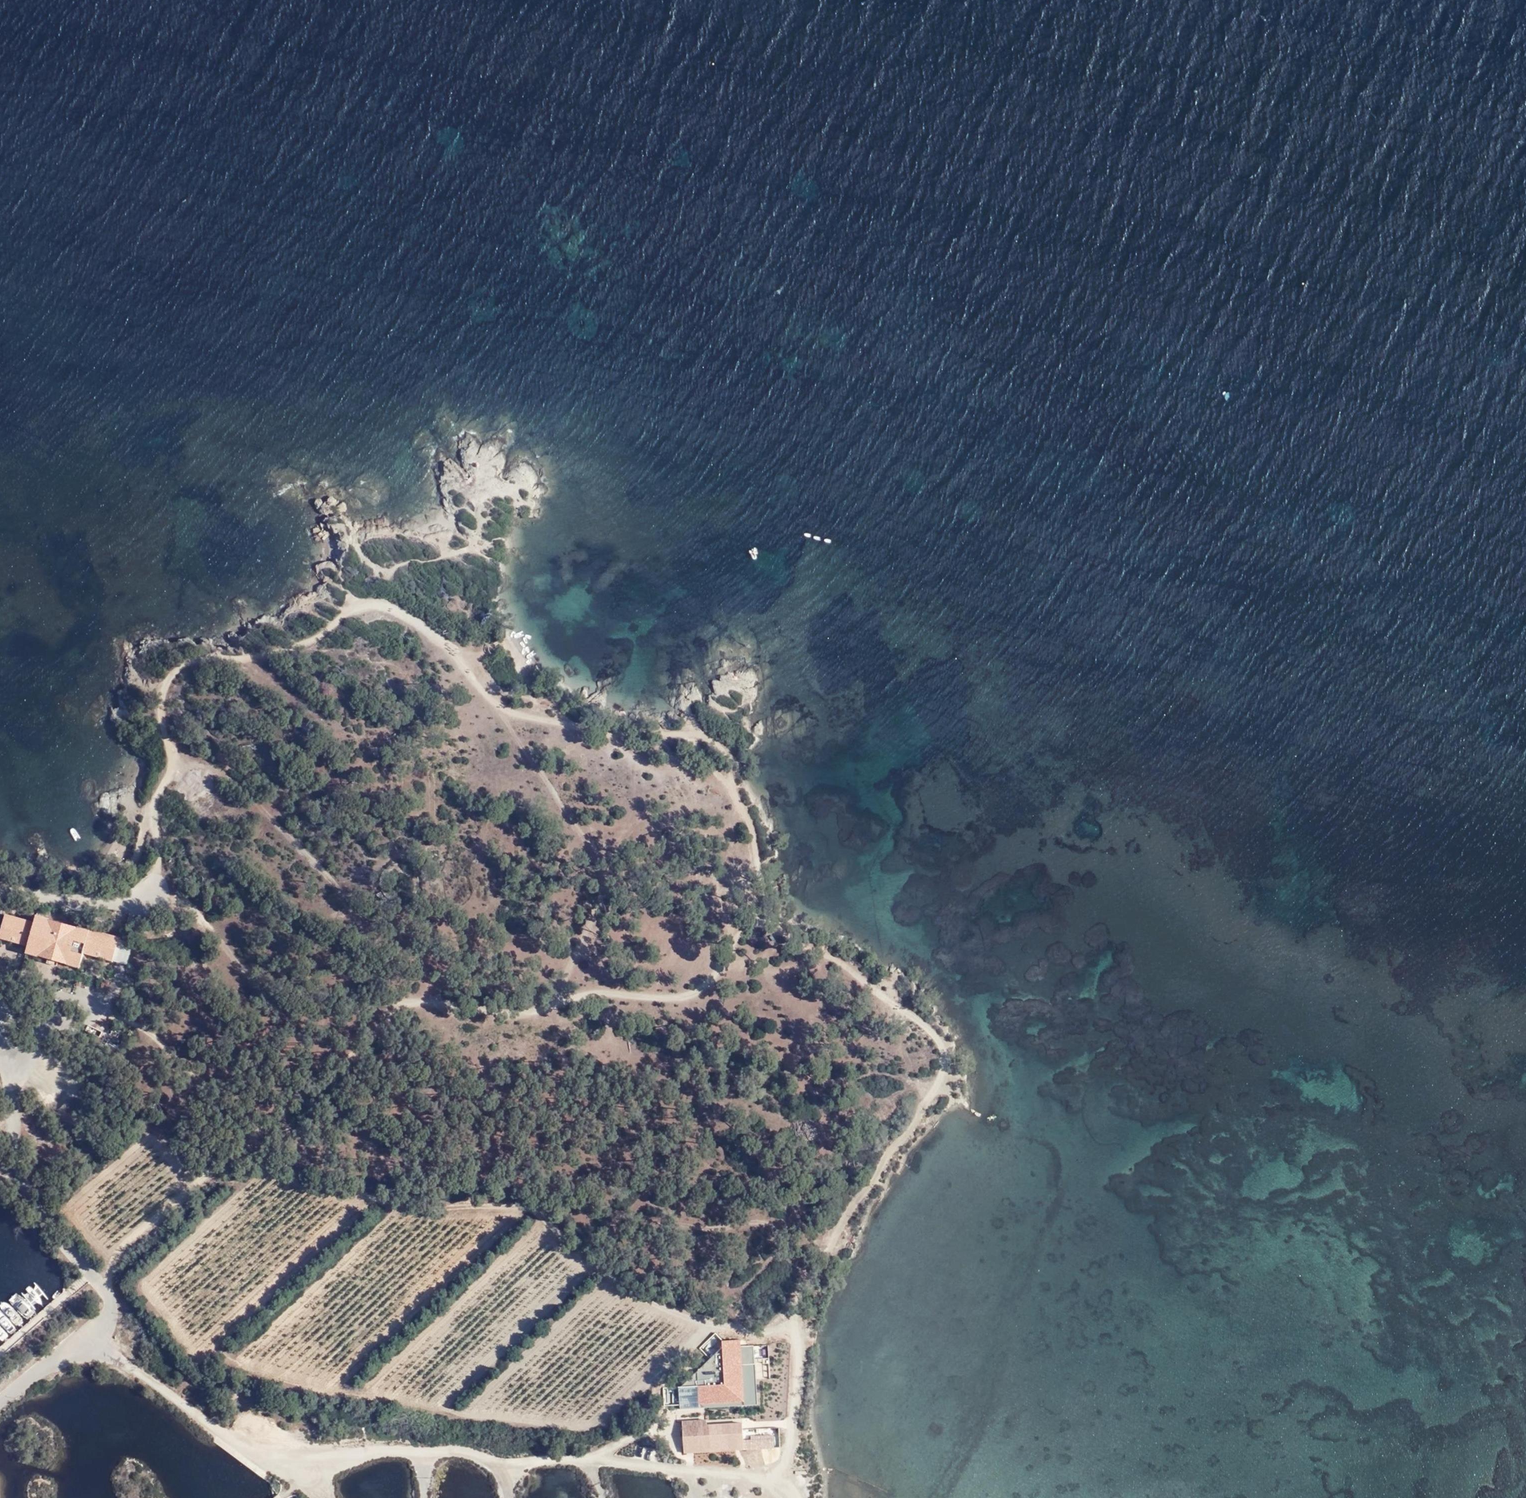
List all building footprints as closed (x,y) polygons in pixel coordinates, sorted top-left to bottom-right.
[(114,961),(115,959),(120,940),(120,938),(91,929),(90,933),(78,930),(79,927),(49,919),(48,922),(37,919),(36,923),(7,915),(0,938),(29,946),(28,949),(40,953),(39,955),(49,957),(61,961),(70,964),(70,961),(81,965),(85,953),(114,961)] [(120,940),(115,959),(128,963),(133,944),(120,940)] [(59,966),(61,961),(49,957),(47,963),(59,966)] [(740,1340),(721,1341),(724,1385),(698,1386),(699,1408),(757,1405),(753,1346),(740,1347),(740,1340)] [(743,1443),(744,1450),(774,1449),(774,1452),(784,1451),(783,1426),(773,1427),(772,1435),(751,1436),(750,1441),(744,1441),(743,1424),(706,1426),(695,1426),(696,1421),(682,1422),(684,1447),(743,1443)] [(735,1450),(744,1450),(743,1443),(684,1447),(684,1453),(735,1450)]
